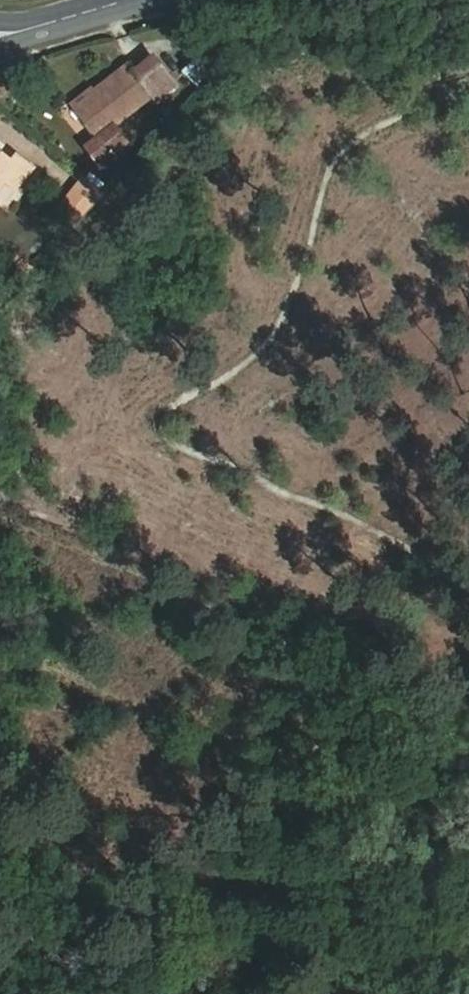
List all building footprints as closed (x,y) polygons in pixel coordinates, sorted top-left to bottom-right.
[(74,106),(98,137),(87,145),(100,163),(127,143),(115,127),(154,96),(157,101),(175,87),(152,56),(134,70),(129,64),(74,106)] [(5,180),(18,189),(34,168),(15,154),(11,160),(0,152),(0,187),(5,180)] [(69,215),(78,223),(105,195),(87,180),(65,202),(73,210),(69,215)]
